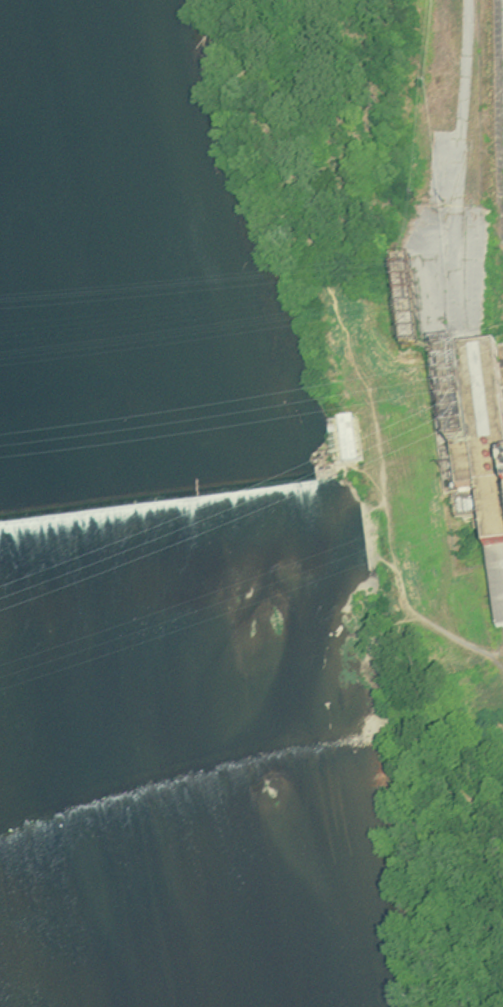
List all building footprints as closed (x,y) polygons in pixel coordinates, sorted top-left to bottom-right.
[(495,496),(502,555),(502,557),(502,495),(495,496)]
